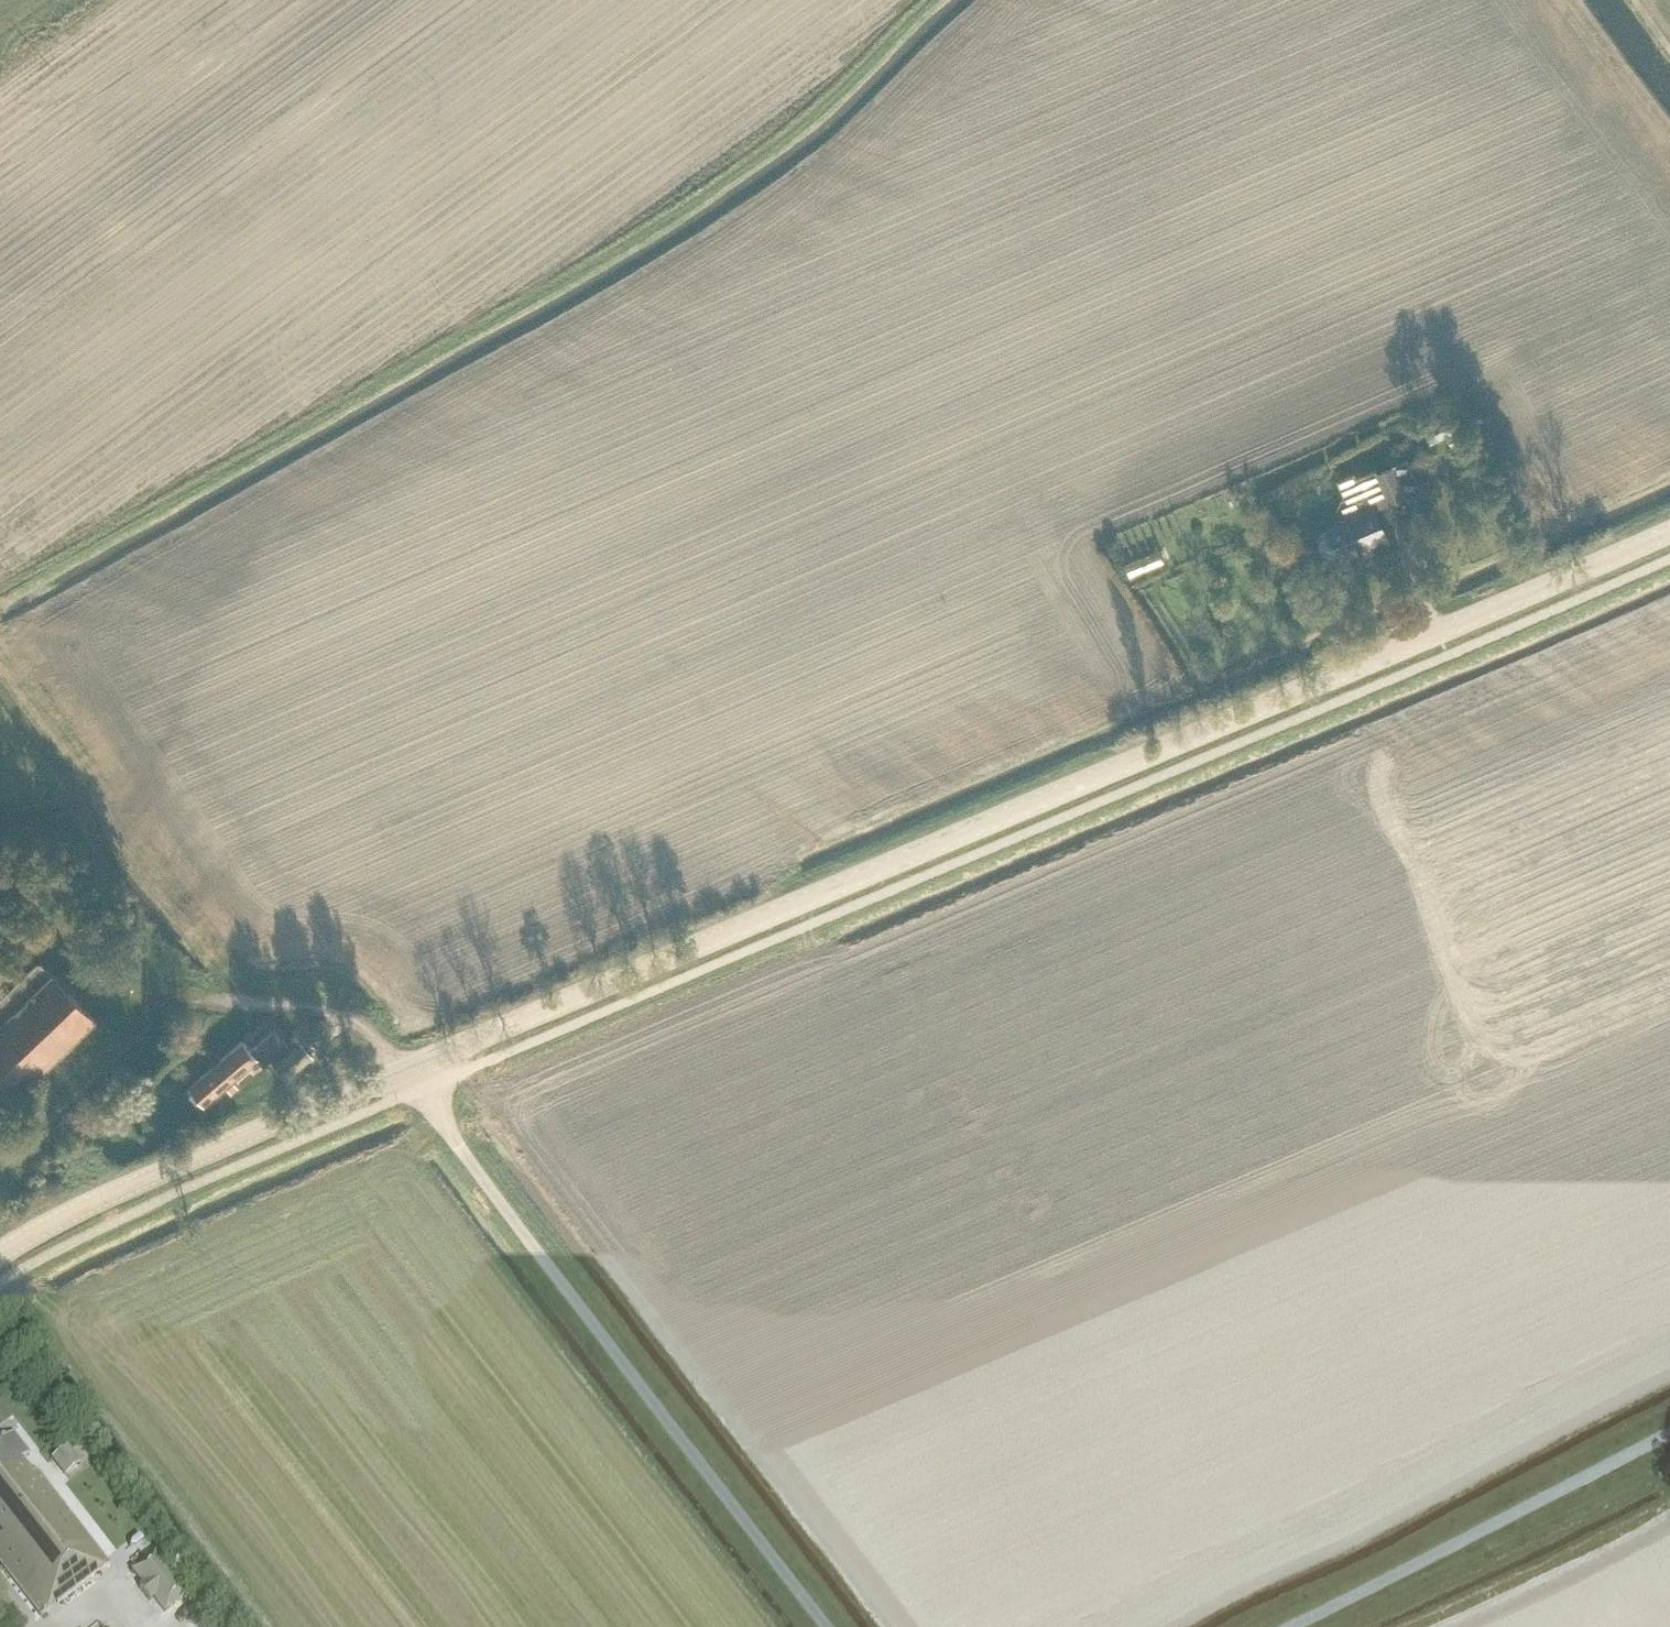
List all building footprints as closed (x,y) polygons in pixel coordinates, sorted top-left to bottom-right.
[(1459,429),(1450,412),(1421,427),(1430,444),(1459,429)] [(1374,506),(1389,500),(1389,502),(1407,494),(1394,463),(1377,470),(1376,469),(1357,477),(1355,472),(1338,479),(1345,496),(1341,498),(1337,507),(1342,519),(1329,524),(1331,529),(1322,533),(1318,542),(1323,551),(1332,555),(1341,552),(1342,555),(1370,543),(1371,545),(1388,538),(1374,506)] [(50,972),(37,961),(0,997),(0,1084),(12,1096),(94,1018),(50,972)] [(262,1065),(286,1044),(273,1028),(249,1048),(242,1041),(189,1087),(203,1103),(222,1086),(230,1096),(238,1088),(230,1079),(255,1057),(262,1065)] [(298,1040),(271,1063),(285,1078),(312,1055),(298,1040)] [(0,1441),(0,1562),(41,1616),(109,1564),(37,1469),(32,1473),(20,1458),(29,1452),(13,1431),(0,1441)] [(79,1463),(66,1446),(52,1457),(65,1474),(79,1463)] [(189,1594),(154,1551),(130,1570),(141,1584),(138,1587),(150,1602),(153,1599),(165,1614),(189,1594)]
